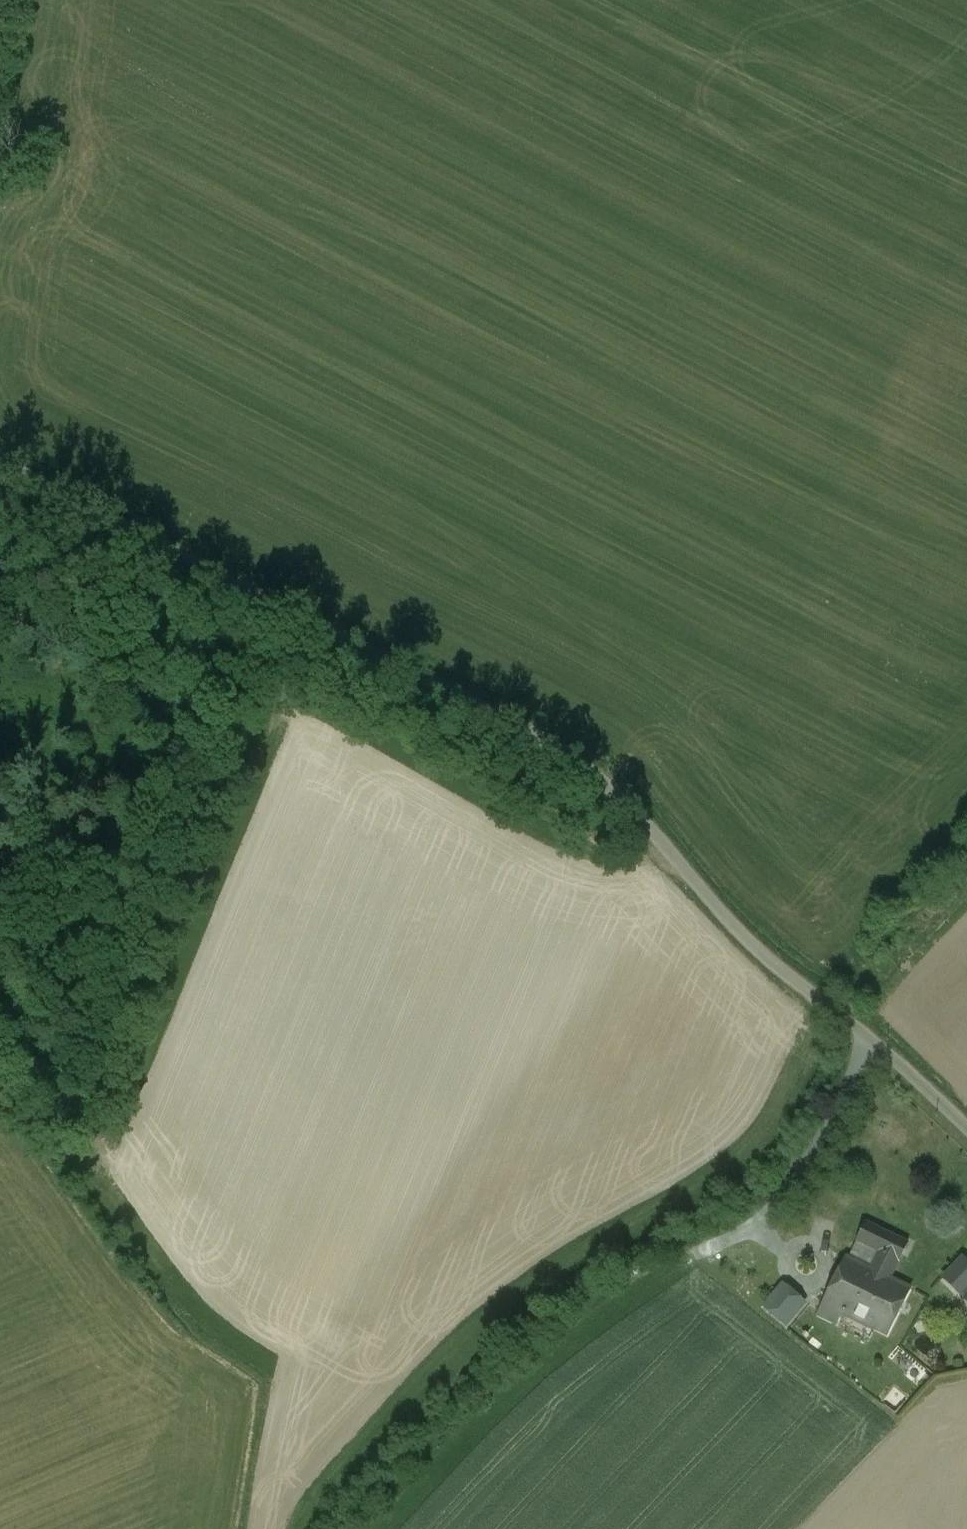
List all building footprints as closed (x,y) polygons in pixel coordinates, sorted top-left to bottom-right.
[(908,1244),(865,1223),(857,1240),(880,1251),(899,1261),(900,1261),(908,1244)] [(899,1261),(880,1251),(870,1270),(877,1274),(889,1279),(899,1261)] [(944,1278),(966,1300),(966,1299),(966,1263),(963,1258),(944,1278)] [(847,1259),(825,1304),(843,1313),(855,1319),(877,1274),(870,1270),(847,1259)] [(889,1279),(877,1274),(855,1319),(887,1334),(909,1289),(889,1279)] [(785,1288),(765,1313),(786,1330),(805,1306),(785,1288)] [(843,1313),(825,1304),(819,1315),(837,1324),(843,1313)]
